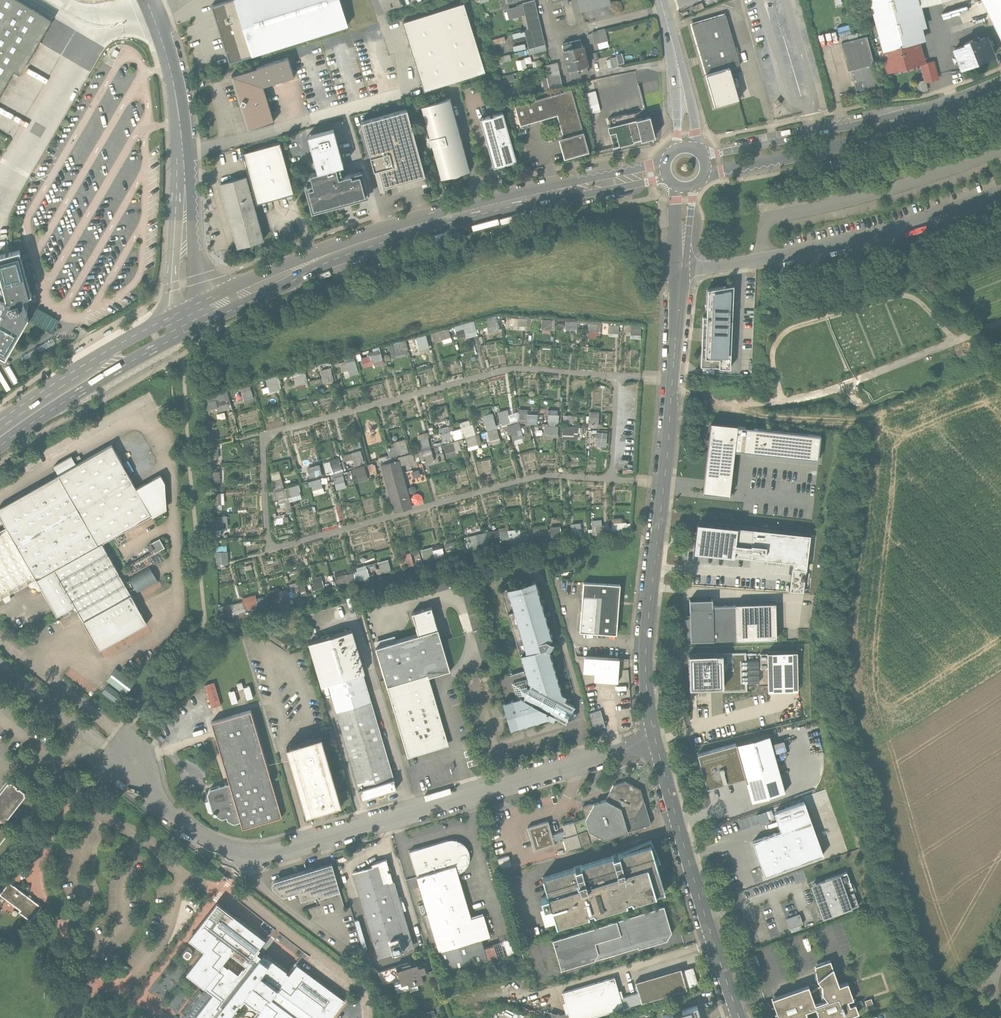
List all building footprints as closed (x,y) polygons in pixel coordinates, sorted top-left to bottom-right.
[(14,72),(21,76),(54,19),(21,0),(0,0),(0,96),(14,72)] [(211,5),(229,62),(347,25),(339,0),(227,0),(211,5)] [(534,0),(533,0),(522,3),(525,14),(521,15),(529,48),(545,44),(534,0)] [(580,12),(610,4),(609,0),(577,0),(580,12)] [(887,69),(922,60),(917,42),(926,40),(922,28),(927,27),(920,3),(933,0),(869,0),(887,69)] [(1000,39),(1000,0),(982,0),(1000,39)] [(463,2),(402,21),(424,90),(485,71),(463,2)] [(725,15),(691,24),(715,106),(738,99),(729,68),(740,65),(725,15)] [(596,48),(608,45),(604,28),(592,31),(596,48)] [(866,36),(840,42),(848,70),(850,70),(855,91),(877,86),(871,64),(874,64),(866,36)] [(959,61),(961,68),(993,55),(988,44),(987,44),(985,37),(973,41),(973,40),(965,43),(966,44),(954,49),(956,56),(952,57),(955,63),(959,61)] [(580,39),(571,41),(575,57),(585,55),(582,45),(581,45),(580,39)] [(565,60),(575,57),(571,41),(562,44),(564,50),(563,50),(565,60)] [(529,54),(546,50),(545,44),(529,48),(527,49),(529,54)] [(585,55),(575,57),(579,73),(587,71),(586,65),(587,65),(585,55)] [(288,57),(232,74),(231,75),(231,76),(247,129),(248,129),(249,130),(273,122),(273,121),(262,86),(294,76),(288,57)] [(570,75),(579,73),(575,57),(565,60),(568,69),(569,69),(570,75)] [(937,77),(932,61),(921,64),(925,80),(937,77)] [(562,85),(557,63),(545,66),(547,76),(541,77),(543,89),(562,85)] [(592,80),(580,83),(589,113),(600,109),(592,80)] [(928,89),(925,80),(914,83),(916,92),(928,89)] [(571,90),(514,106),(520,126),(557,115),(563,137),(558,138),(564,158),(589,151),(571,90)] [(449,98),(421,106),(441,178),(469,170),(449,98)] [(407,109),(360,121),(374,170),(378,169),(379,172),(375,173),(379,188),(396,183),(398,193),(427,185),(407,109)] [(502,112),(480,118),(493,168),(516,161),(502,112)] [(635,118),(634,112),(607,118),(609,125),(607,126),(612,147),(655,136),(649,115),(635,118)] [(313,163),(315,173),(335,168),(343,166),(333,129),(307,136),(314,163),(313,163)] [(255,200),(256,205),(294,194),(280,143),(242,153),(249,177),(245,178),(252,201),(255,200)] [(311,211),(313,213),(367,198),(368,196),(362,173),(360,172),(338,178),(335,168),(315,173),(310,174),(313,185),(306,187),(305,189),(311,211)] [(220,184),(237,247),(263,240),(252,201),(245,178),(245,176),(220,184)] [(28,317),(25,315),(28,309),(28,307),(29,307),(28,301),(27,296),(32,295),(20,249),(0,254),(0,276),(7,304),(4,302),(4,303),(1,308),(0,309),(0,310),(3,312),(0,317),(0,354),(5,357),(28,317)] [(733,285),(707,289),(706,317),(703,317),(701,367),(730,368),(732,318),(729,318),(730,309),(732,309),(733,285)] [(586,324),(587,336),(600,336),(600,332),(619,332),(619,323),(586,324)] [(641,337),(641,324),(630,324),(630,337),(641,337)] [(475,337),(475,326),(455,326),(455,338),(475,337)] [(449,329),(439,330),(440,343),(451,342),(449,329)] [(426,336),(388,344),(391,359),(420,353),(419,350),(429,348),(426,336)] [(359,355),(363,367),(383,360),(379,348),(359,355)] [(339,364),(342,377),(358,373),(355,360),(339,364)] [(318,365),(323,382),(334,379),(329,361),(318,365)] [(296,389),(308,386),(304,369),(292,373),(296,389)] [(276,375),(265,378),(268,391),(279,389),(276,375)] [(242,399),(252,396),(249,385),(239,387),(242,399)] [(506,409),(496,412),(499,423),(494,424),(493,418),(483,420),(485,430),(510,423),(506,409)] [(517,419),(527,419),(527,409),(518,409),(517,419)] [(559,425),(559,414),(547,413),(546,425),(559,425)] [(561,423),(575,424),(575,415),(562,414),(561,423)] [(463,437),(473,434),(469,419),(459,422),(463,437)] [(509,440),(522,437),(518,421),(505,424),(509,440)] [(737,425),(711,422),(703,486),(702,493),(729,496),(730,489),(735,451),(818,461),(821,436),(737,427),(737,425)] [(543,436),(557,437),(558,425),(543,425),(543,436)] [(577,425),(561,425),(561,438),(576,439),(577,425)] [(438,428),(441,441),(451,438),(448,426),(438,428)] [(459,428),(450,431),(453,440),(462,437),(459,428)] [(485,441),(498,439),(497,429),(484,431),(485,441)] [(416,435),(420,448),(430,445),(426,432),(416,435)] [(467,449),(477,448),(475,435),(465,437),(467,449)] [(456,455),(452,441),(441,444),(445,458),(456,455)] [(0,530),(0,600),(2,599),(5,603),(11,600),(9,595),(28,585),(29,588),(32,589),(30,592),(35,594),(36,591),(39,592),(42,590),(57,617),(62,614),(64,618),(71,614),(69,610),(74,607),(99,651),(147,624),(102,543),(166,507),(164,482),(160,475),(136,489),(111,445),(76,465),(71,456),(54,466),(58,475),(0,507),(0,516),(6,527),(0,530)] [(391,513),(410,508),(399,465),(432,457),(430,449),(378,462),(391,513)] [(352,459),(354,466),(364,463),(360,450),(342,454),(344,461),(352,459)] [(338,458),(323,461),(325,472),(340,469),(338,458)] [(305,466),(309,478),(317,475),(313,463),(305,466)] [(364,465),(351,468),(353,481),(366,479),(364,465)] [(331,476),(336,489),(345,486),(340,473),(331,476)] [(319,478),(309,480),(311,489),(321,487),(319,478)] [(277,503),(300,496),(296,484),(273,491),(277,503)] [(212,516),(212,528),(227,527),(227,515),(212,516)] [(810,536),(697,523),(694,552),(751,559),(751,557),(763,558),(763,560),(793,564),(790,594),(804,595),(810,536)] [(160,537),(146,544),(151,553),(165,547),(160,537)] [(227,564),(227,550),(213,551),(214,564),(227,564)] [(313,590),(325,587),(322,575),(310,578),(313,590)] [(516,698),(502,702),(511,731),(549,719),(553,721),(555,718),(566,723),(566,722),(567,720),(575,718),(572,710),(574,707),(574,708),(575,707),(564,701),(566,697),(574,695),(570,682),(559,685),(550,652),(554,644),(550,642),(552,638),(535,580),(501,590),(527,679),(525,679),(525,680),(512,683),(516,696),(516,698)] [(298,581),(289,583),(290,587),(278,590),(280,600),(301,595),(298,581)] [(620,585),(584,582),(580,633),(617,635),(620,585)] [(735,606),(713,607),(712,600),(690,601),(691,643),(736,641),(735,606)] [(735,606),(736,641),(777,640),(776,604),(735,605),(735,606)] [(376,647),(408,757),(449,745),(429,677),(450,671),(431,607),(412,613),(418,635),(376,647)] [(328,683),(363,673),(364,673),(351,629),(308,642),(321,685),(328,683)] [(767,653),(746,654),(747,688),(768,688),(767,653)] [(768,688),(768,693),(798,692),(797,653),(767,653),(768,688)] [(689,656),(690,690),(693,689),(722,689),(722,694),(747,693),(747,688),(746,654),(689,656)] [(619,659),(584,657),(583,673),(595,673),(594,681),(617,683),(619,659)] [(363,673),(328,683),(362,799),(378,795),(379,797),(385,796),(384,793),(396,789),(363,673)] [(203,683),(209,706),(221,702),(215,680),(203,683)] [(601,709),(588,712),(593,731),(606,727),(601,709)] [(251,710),(211,721),(229,783),(210,789),(207,794),(212,812),(215,811),(217,816),(222,819),(226,818),(227,820),(234,824),(240,822),(242,829),(282,817),(251,710)] [(321,737),(286,747),(306,815),(341,805),(321,737)] [(726,785),(746,779),(750,792),(753,803),(785,794),(769,737),(737,745),(736,744),(697,755),(707,790),(726,785)] [(1,818),(2,819),(6,819),(25,794),(25,790),(19,785),(18,786),(17,785),(17,784),(12,780),(8,780),(0,790),(0,820),(1,818)] [(625,781),(613,785),(605,799),(582,806),(585,818),(562,824),(564,830),(565,836),(562,837),(566,849),(651,825),(640,789),(625,781)] [(823,856),(804,802),(774,813),(781,832),(752,842),(764,876),(823,856)] [(551,834),(548,821),(527,827),(534,851),(554,845),(553,840),(562,837),(565,836),(564,830),(551,834)] [(448,840),(409,851),(427,914),(422,915),(434,954),(439,953),(446,975),(488,962),(481,940),(490,938),(483,915),(471,919),(458,873),(463,870),(467,866),(469,859),(469,852),(465,846),(461,842),(454,839),(448,840)] [(575,867),(542,876),(548,895),(541,897),(543,907),(540,908),(545,925),(556,921),(556,924),(589,914),(588,912),(593,910),(594,912),(626,903),(626,901),(631,899),(632,901),(664,892),(665,894),(670,893),(662,866),(657,868),(656,864),(660,862),(651,840),(618,854),(619,855),(613,857),(613,856),(580,865),(581,866),(575,868),(575,867)] [(372,866),(353,872),(378,959),(414,948),(394,880),(392,881),(386,859),(371,863),(372,866)] [(331,863),(273,880),(271,884),(273,888),(283,896),(298,891),(300,897),(316,892),(322,913),(345,907),(331,863)] [(825,880),(812,885),(818,902),(819,905),(820,907),(824,919),(851,909),(859,906),(852,889),(847,873),(839,875),(825,880)] [(9,882),(0,893),(0,895),(20,910),(18,912),(30,921),(42,907),(9,882)] [(325,1017),(326,1017),(331,1017),(345,1000),(296,963),(288,973),(286,971),(286,970),(266,954),(265,956),(262,953),(261,955),(257,952),(260,948),(258,947),(265,939),(217,901),(188,938),(203,950),(186,973),(204,987),(204,986),(206,987),(202,992),(199,990),(182,1013),(184,1015),(182,1017),(228,1017),(243,999),(256,1009),(257,1008),(260,1010),(254,1017),(325,1017)] [(662,907),(552,939),(561,970),(666,939),(669,932),(662,907)] [(800,915),(786,920),(790,930),(801,925),(803,925),(800,915)] [(801,925),(790,930),(791,934),(803,929),(801,925)] [(772,1000),(778,1017),(808,1017),(806,1013),(816,1009),(819,1017),(847,1017),(859,1014),(856,1005),(850,1007),(848,1002),(854,1000),(848,983),(840,986),(836,976),(834,972),(833,967),(831,961),(822,965),(815,967),(816,973),(817,978),(817,981),(822,986),(812,995),(809,986),(772,1000)] [(414,962),(378,972),(380,979),(380,978),(382,985),(394,982),(397,992),(409,989),(407,984),(413,983),(416,985),(419,984),(418,984),(420,983),(422,980),(421,978),(422,978),(421,974),(426,973),(423,964),(416,966),(414,962)] [(693,967),(681,971),(687,990),(698,987),(693,967)] [(635,982),(638,993),(641,1003),(641,1004),(687,990),(681,971),(681,969),(635,982)] [(562,992),(568,1013),(560,1015),(543,1010),(544,1017),(591,1017),(624,1009),(623,1008),(641,1003),(638,993),(620,998),(614,977),(562,992)] [(874,1008),(871,999),(865,1001),(868,1010),(874,1008)] [(662,1016),(663,1017),(694,1017),(700,1016),(697,1006),(682,1010),(682,1011),(673,1013),(672,1013),(662,1016)]
